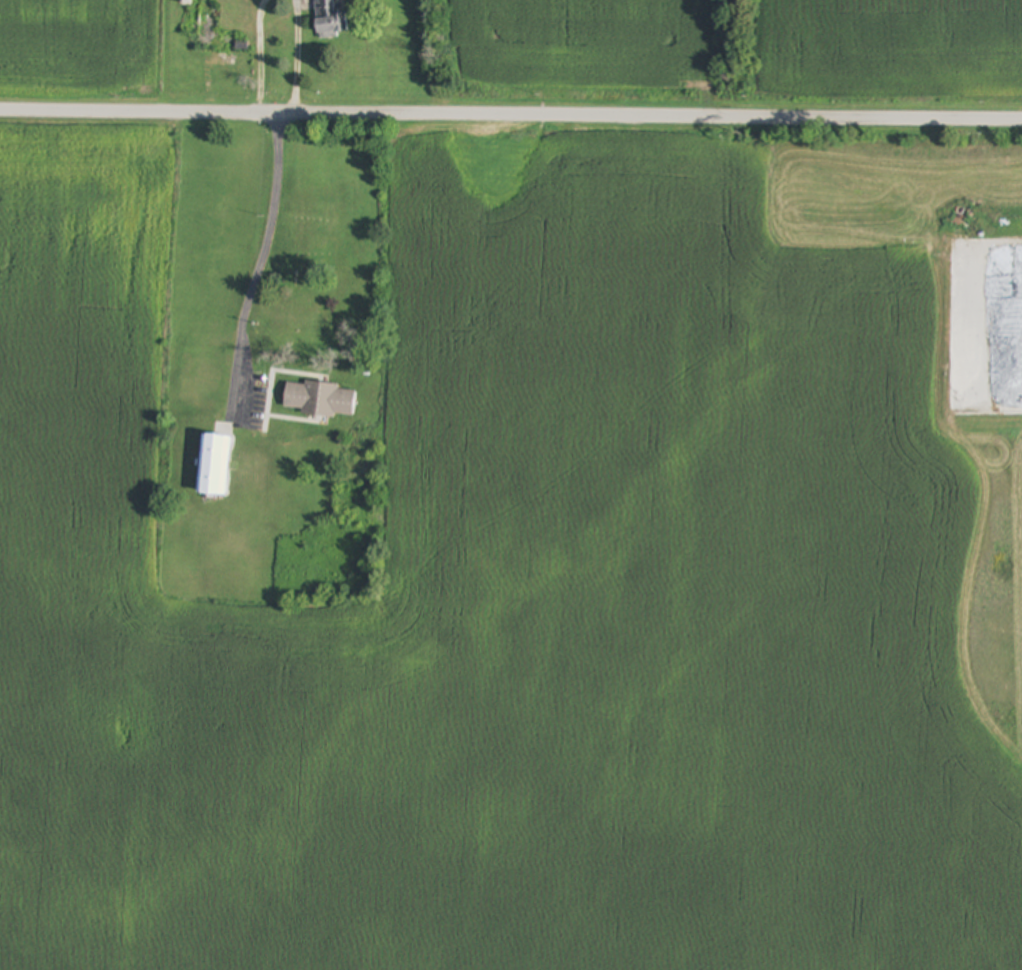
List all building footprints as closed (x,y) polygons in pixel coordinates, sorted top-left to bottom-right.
[(319,38),(350,35),(348,12),(335,13),(334,0),(315,0),(319,38)] [(236,50),(237,34),(219,34),(220,6),(195,6),(194,49),(236,50)] [(285,413),(353,418),(355,388),(287,383),(285,413)]
